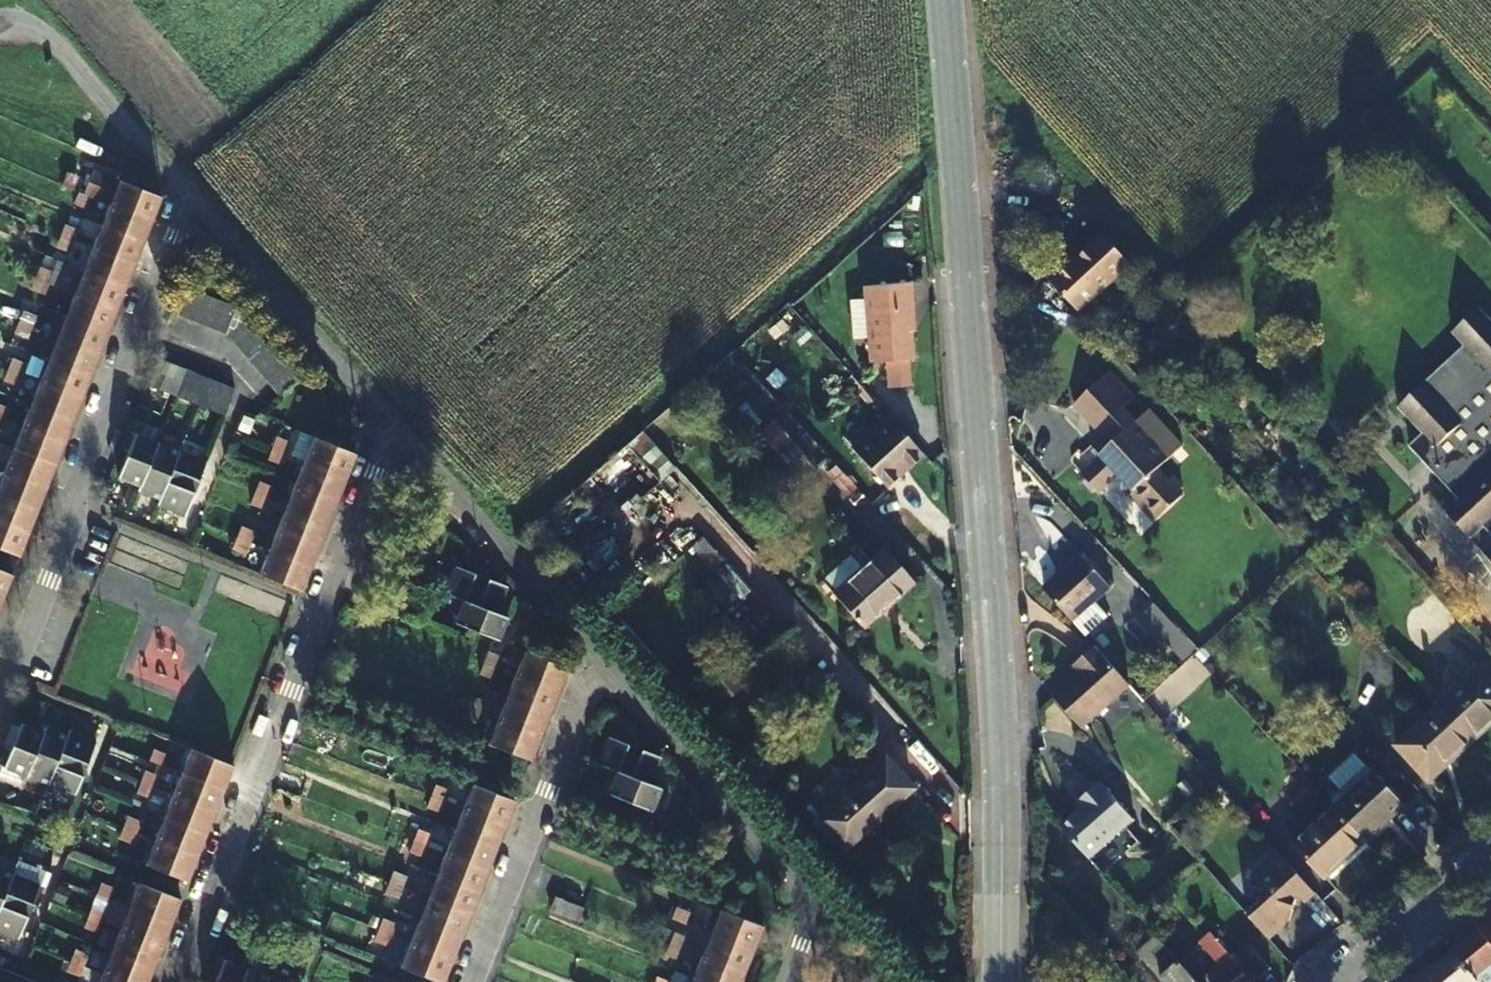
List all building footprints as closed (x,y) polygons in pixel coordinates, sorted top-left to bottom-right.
[(110,204),(152,220),(161,197),(93,170),(84,194),(110,204)] [(68,173),(63,186),(74,190),(79,178),(68,173)] [(143,241),(152,220),(110,204),(101,226),(143,241)] [(74,242),(59,236),(0,215),(0,240),(77,268),(83,271),(92,248),(74,242)] [(59,236),(74,242),(79,229),(63,224),(59,236)] [(143,241),(101,226),(92,248),(135,264),(143,241)] [(1066,263),(1049,278),(1078,309),(1130,262),(1104,233),(1069,265),(1066,263)] [(126,286),(135,264),(92,248),(83,271),(126,286)] [(117,309),(126,286),(83,271),(77,268),(68,291),(74,293),(117,309)] [(909,310),(914,309),(912,287),(865,291),(871,367),(890,365),(909,364),(913,363),(909,310)] [(225,333),(277,396),(299,379),(236,308),(185,288),(174,314),(224,333),(225,333)] [(108,332),(117,309),(74,293),(66,316),(108,332)] [(1481,302),(1451,329),(1465,344),(1398,404),(1422,430),(1407,443),(1455,496),(1442,508),(1469,538),(1482,526),(1490,536),(1490,313),(1481,302)] [(909,310),(913,363),(919,363),(914,309),(909,310)] [(20,323),(33,328),(37,317),(24,312),(20,323)] [(100,353),(108,332),(66,316),(60,314),(51,335),(100,353)] [(29,339),(33,328),(20,323),(16,333),(29,339)] [(48,359),(91,375),(100,353),(51,335),(42,356),(48,359)] [(7,369),(22,375),(26,365),(11,359),(7,369)] [(82,398),(91,375),(48,359),(40,382),(82,398)] [(234,391),(156,360),(146,386),(223,416),(234,391)] [(909,364),(890,365),(891,386),(911,384),(909,364)] [(19,385),(22,375),(7,369),(4,379),(19,385)] [(1113,371),(1106,377),(1129,404),(1137,397),(1113,371)] [(1132,493),(1156,520),(1166,511),(1183,495),(1180,492),(1184,487),(1175,476),(1170,480),(1160,469),(1184,448),(1151,410),(1137,422),(1125,409),(1129,404),(1106,377),(1077,403),(1097,426),(1109,414),(1126,431),(1113,442),(1104,433),(1093,442),(1103,454),(1084,470),(1082,479),(1092,490),(1101,489),(1119,472),(1135,490),(1132,493)] [(73,421),(82,398),(40,382),(31,404),(73,421)] [(4,418),(9,407),(0,403),(0,417),(4,418)] [(65,441),(73,421),(31,404),(23,425),(65,441)] [(1109,414),(1097,426),(1104,433),(1113,442),(1126,431),(1109,414)] [(780,416),(758,429),(773,454),(795,441),(780,416)] [(926,456),(892,417),(852,453),(889,494),(902,482),(900,479),(926,456)] [(55,466),(65,441),(23,425),(13,449),(55,466)] [(661,484),(679,469),(645,431),(628,445),(661,484)] [(154,442),(128,432),(120,450),(127,452),(117,477),(137,484),(154,442)] [(301,462),(309,437),(298,433),(290,458),(301,462)] [(279,434),(274,447),(286,452),(291,439),(279,434)] [(346,475),(355,454),(313,437),(304,459),(346,475)] [(177,451),(154,442),(137,484),(135,489),(158,498),(177,451)] [(281,466),(286,452),(274,447),(269,461),(281,466)] [(46,490),(55,466),(13,449),(4,473),(46,490)] [(205,462),(177,451),(158,498),(156,505),(184,516),(205,462)] [(337,499),(346,475),(304,459),(295,483),(337,499)] [(37,512),(46,490),(4,473),(0,484),(0,497),(37,512)] [(259,481),(255,494),(269,499),(274,487),(259,481)] [(337,499),(295,483),(286,505),(328,522),(337,499)] [(269,499),(255,494),(250,505),(265,511),(269,499)] [(37,512),(0,497),(0,522),(28,533),(37,512)] [(328,522),(286,505),(278,527),(320,543),(328,522)] [(20,556),(28,533),(0,522),(0,548),(20,556)] [(237,537),(251,543),(257,528),(242,523),(237,537)] [(278,527),(269,549),(311,565),(320,543),(278,527)] [(823,569),(820,572),(849,604),(900,560),(871,527),(849,546),(839,535),(813,558),(823,569)] [(251,543),(237,537),(232,552),(246,557),(251,543)] [(1479,549),(1490,562),(1490,538),(1479,549)] [(311,565),(269,549),(260,572),(302,589),(311,565)] [(1082,553),(1043,588),(1085,636),(1108,615),(1094,600),(1111,585),(1082,553)] [(446,595),(459,600),(498,615),(509,587),(457,568),(446,595)] [(0,573),(0,600),(2,600),(11,578),(0,573)] [(1151,599),(1138,610),(1168,643),(1180,631),(1151,599)] [(498,615),(459,600),(454,612),(459,615),(456,624),(499,640),(507,618),(498,615)] [(1081,670),(1052,696),(1081,728),(1129,685),(1094,645),(1075,662),(1081,670)] [(488,662),(492,653),(487,651),(484,660),(488,662)] [(565,667),(525,651),(515,675),(556,691),(565,667)] [(499,656),(492,653),(488,662),(484,660),(483,663),(495,667),(499,656)] [(495,667),(483,663),(478,674),(490,679),(495,667)] [(1438,705),(1472,742),(1490,724),(1490,676),(1481,665),(1438,705)] [(547,713),(556,691),(515,675),(507,697),(547,713)] [(471,692),(466,705),(479,711),(484,697),(471,692)] [(498,718),(539,735),(547,713),(507,697),(498,718)] [(474,724),(479,711),(466,705),(460,719),(474,724)] [(1472,742),(1438,705),(1395,744),(1428,781),(1472,742)] [(529,758),(539,735),(498,718),(488,743),(529,758)] [(20,725),(11,747),(5,745),(0,758),(0,768),(22,777),(40,732),(20,725)] [(22,777),(43,785),(62,736),(41,728),(40,732),(22,777)] [(62,736),(43,785),(71,796),(92,741),(64,730),(62,736)] [(597,764),(611,770),(650,785),(650,783),(660,757),(608,737),(597,764)] [(155,748),(150,760),(164,766),(169,753),(155,748)] [(224,789),(232,768),(190,751),(182,773),(224,789)] [(882,762),(816,827),(846,858),(912,793),(882,762)] [(1375,767),(1331,805),(1362,839),(1405,802),(1375,767)] [(146,770),(141,783),(155,788),(160,776),(146,770)] [(650,785),(611,770),(605,784),(610,786),(607,792),(652,810),(660,788),(650,783),(650,785)] [(173,796),(215,812),(224,789),(182,773),(173,796)] [(1079,807),(1059,825),(1088,858),(1132,819),(1099,782),(1075,803),(1079,807)] [(155,788),(141,783),(136,795),(150,801),(155,788)] [(428,796),(443,801),(447,790),(433,785),(428,796)] [(513,802),(471,786),(462,809),(503,825),(513,802)] [(206,835),(215,812),(173,796),(164,818),(206,835)] [(443,801),(428,796),(424,807),(438,812),(443,801)] [(1331,805),(1288,844),(1318,878),(1362,839),(1331,805)] [(495,848),(503,825),(462,809),(453,831),(495,848)] [(123,828),(137,834),(142,821),(128,816),(123,828)] [(164,818),(155,841),(197,857),(206,835),(164,818)] [(418,827),(413,840),(427,845),(432,833),(418,827)] [(137,834),(123,828),(118,841),(132,847),(137,834)] [(486,869),(495,848),(453,831),(445,853),(486,869)] [(427,845),(413,840),(408,852),(422,858),(427,845)] [(197,857),(155,841),(147,863),(189,879),(197,857)] [(445,853),(436,875),(478,891),(486,869),(445,853)] [(1314,894),(1287,863),(1274,874),(1250,871),(1247,889),(1271,893),(1267,916),(1256,925),(1270,941),(1293,921),(1296,901),(1306,903),(1314,894)] [(0,871),(0,900),(10,875),(0,871)] [(390,883),(401,888),(406,875),(395,871),(390,883)] [(478,891),(436,875),(430,873),(422,895),(469,914),(478,891)] [(10,875),(0,900),(0,934),(17,940),(38,886),(10,875)] [(101,883),(97,895),(110,900),(114,888),(101,883)] [(397,899),(401,888),(390,883),(385,895),(397,899)] [(171,924),(180,901),(138,885),(129,907),(171,924)] [(412,918),(418,920),(460,937),(469,914),(422,895),(412,918)] [(576,921),(581,907),(553,896),(547,910),(576,921)] [(1156,899),(1138,915),(1153,933),(1172,917),(1156,899)] [(93,905),(88,918),(101,924),(106,911),(93,905)] [(120,931),(162,947),(171,924),(129,907),(120,931)] [(678,907),(674,918),(687,923),(691,912),(678,907)] [(760,928),(720,912),(719,914),(712,911),(704,931),(711,933),(751,950),(760,928)] [(381,915),(376,929),(390,934),(395,921),(381,915)] [(96,936),(101,924),(88,918),(83,931),(96,936)] [(1479,929),(1490,944),(1490,919),(1479,929)] [(460,937),(418,920),(410,942),(451,958),(460,937)] [(1478,928),(1452,950),(1472,975),(1490,960),(1490,944),(1479,929),(1478,928)] [(385,947),(390,934),(376,929),(371,942),(385,947)] [(112,951),(154,968),(162,947),(120,931),(112,951)] [(673,932),(669,943),(682,949),(687,937),(673,932)] [(711,933),(702,956),(742,973),(751,950),(711,933)] [(1212,934),(1205,940),(1209,944),(1207,946),(1216,956),(1218,954),(1238,977),(1233,981),(1254,981),(1212,934)] [(1166,981),(1195,981),(1187,973),(1170,952),(1156,936),(1137,953),(1159,980),(1162,978),(1166,981)] [(1170,952),(1187,973),(1205,957),(1187,937),(1170,952)] [(451,958),(410,942),(401,964),(442,981),(451,958)] [(682,949),(669,943),(664,954),(678,960),(682,949)] [(1256,946),(1245,956),(1263,978),(1274,968),(1256,946)] [(76,950),(72,961),(85,966),(89,955),(76,950)] [(1452,950),(1425,972),(1433,981),(1472,981),(1476,979),(1472,975),(1452,950)] [(125,981),(148,981),(154,968),(112,951),(103,974),(125,981)] [(693,979),(700,981),(738,981),(742,973),(702,956),(693,979)] [(219,957),(212,974),(216,977),(214,981),(241,981),(247,968),(219,957)] [(85,966),(72,961),(67,973),(80,978),(85,966)] [(1121,976),(1126,981),(1154,981),(1137,963),(1121,976)] [(247,968),(241,981),(268,981),(270,977),(247,968)] [(1425,972),(1414,981),(1433,981),(1425,972)] [(103,974),(100,981),(125,981),(103,974)]
